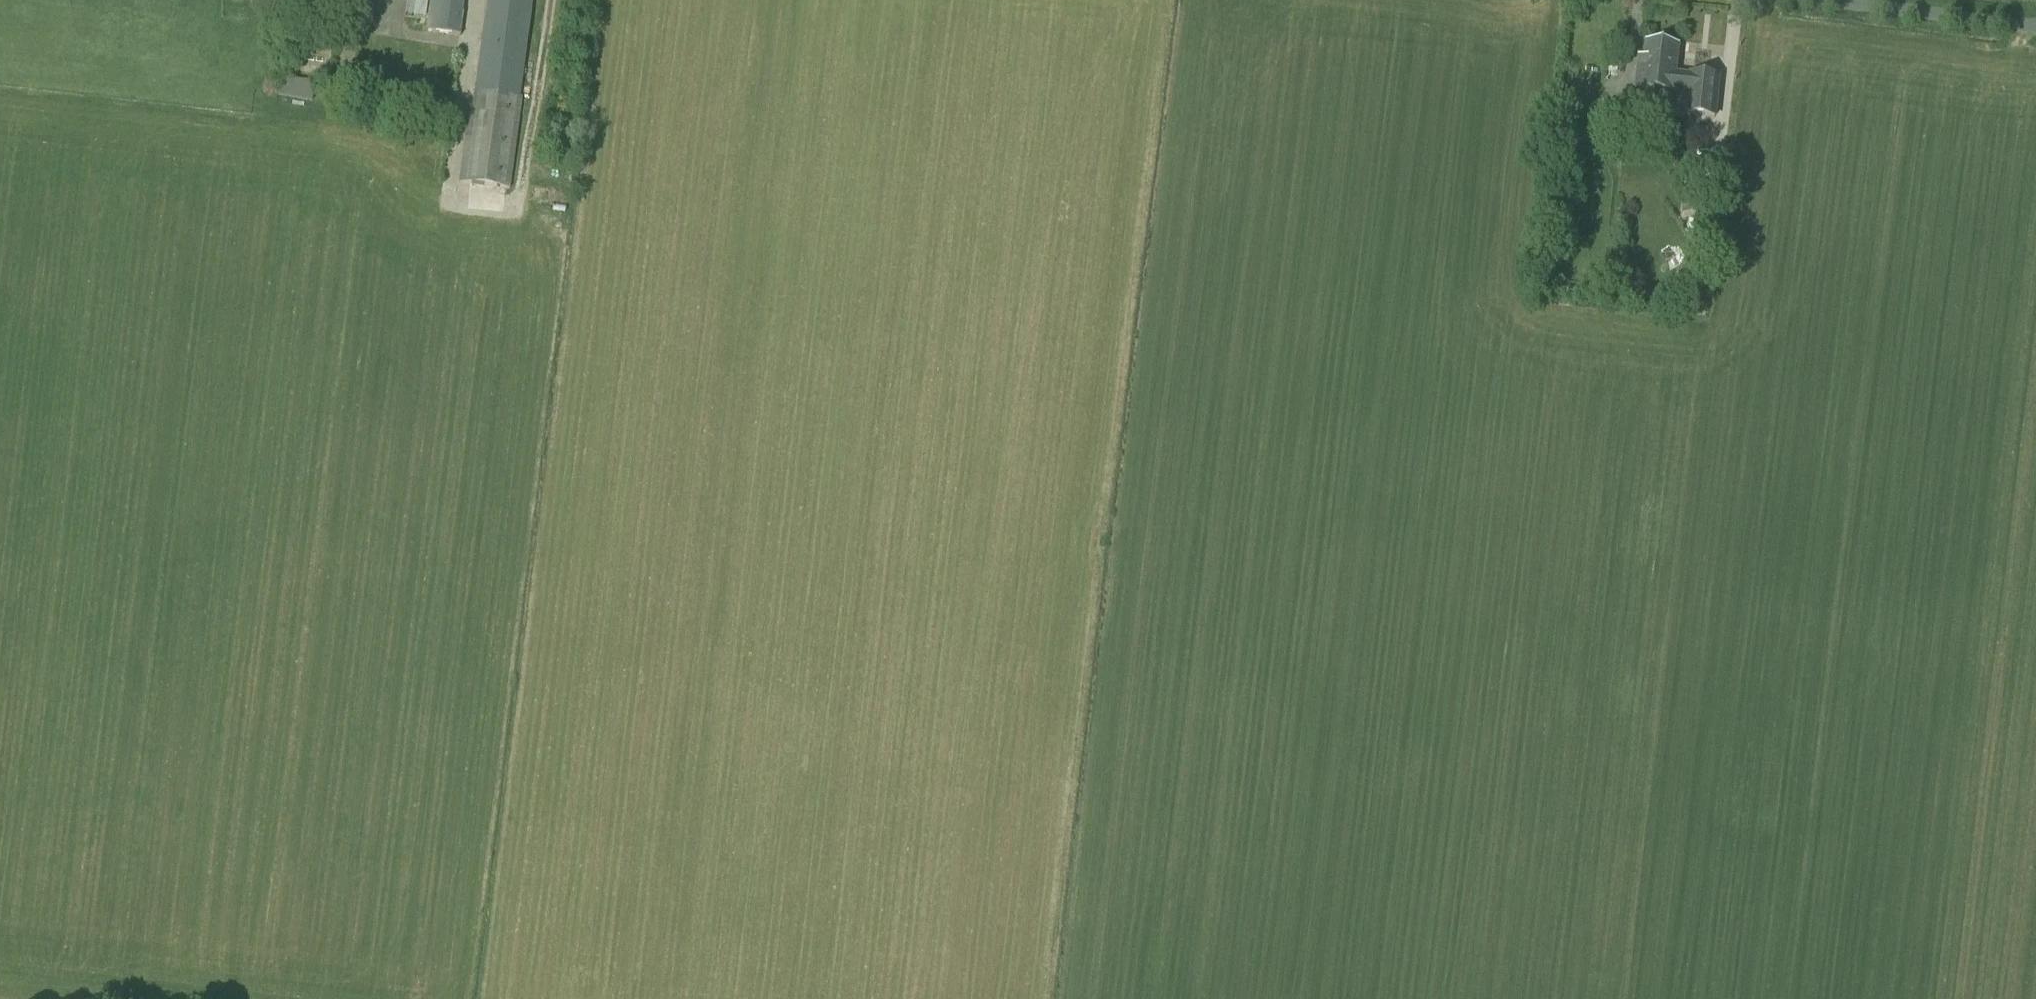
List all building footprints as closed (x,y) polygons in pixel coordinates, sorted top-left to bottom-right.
[(532,0),(487,0),(462,182),(507,188),(532,0)] [(429,8),(426,31),(459,36),(462,12),(429,8)] [(1658,71),(1676,73),(1679,47),(1647,43),(1644,69),(1638,68),(1636,89),(1656,92),(1658,71)] [(1676,74),(1676,73),(1658,71),(1656,92),(1674,94),(1673,105),(1686,106),(1685,115),(1716,119),(1721,76),(1690,73),(1689,76),(1676,74)] [(1703,217),(1707,189),(1686,187),(1683,215),(1703,217)]
